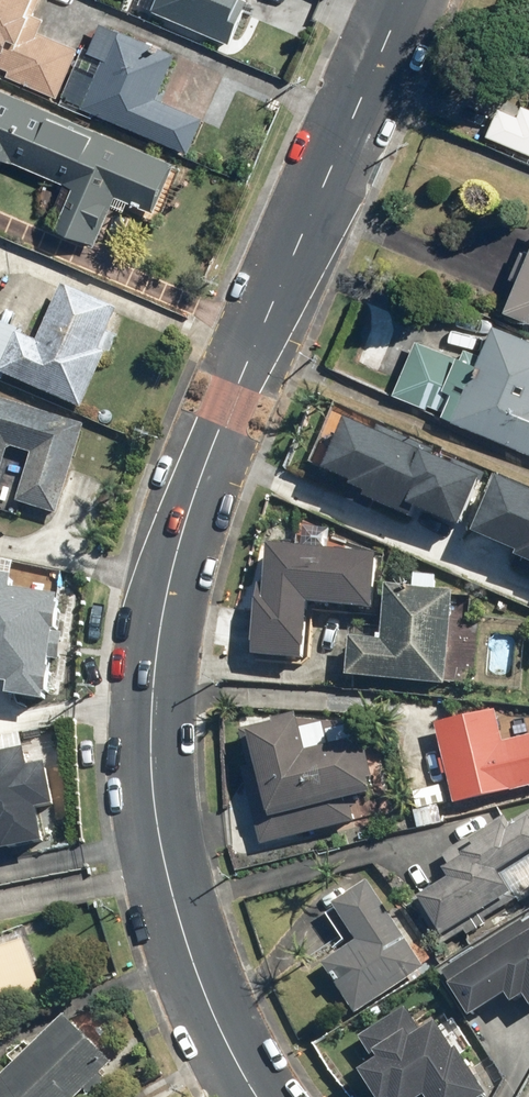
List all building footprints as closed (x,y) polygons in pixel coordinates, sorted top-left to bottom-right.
[(6,73),(4,79),(59,100),(78,50),(43,36),(48,21),(36,17),(43,0),(0,0),(0,71),(6,73)] [(228,3),(243,10),(247,0),(144,0),(141,7),(212,39),(228,3)] [(103,27),(90,57),(81,52),(60,101),(191,158),(207,121),(158,99),(177,56),(103,27)] [(68,188),(50,230),(95,249),(113,208),(151,225),(177,165),(0,86),(0,158),(68,188)] [(527,108),(522,118),(503,110),(490,137),(528,154),(528,109),(527,108)] [(515,282),(502,313),(528,325),(528,250),(527,254),(520,251),(508,279),(515,282)] [(82,413),(108,359),(101,355),(121,313),(67,287),(40,344),(0,325),(0,374),(82,413)] [(528,456),(528,341),(496,326),(481,361),(465,354),(461,363),(416,344),(394,396),(528,456)] [(0,398),(0,465),(5,447),(27,453),(14,502),(57,514),(83,421),(0,398)] [(345,421),(324,471),(367,490),(363,498),(407,517),(412,507),(461,528),(485,473),(452,459),(449,466),(429,457),(434,446),(373,420),(369,431),(345,421)] [(497,474),(472,529),(514,548),(511,556),(528,564),(528,488),(497,474)] [(382,558),(270,551),(267,591),(259,590),(254,662),(308,665),(312,611),(378,615),(382,558)] [(40,696),(54,594),(5,587),(7,573),(0,572),(0,678),(7,679),(6,691),(40,696)] [(387,643),(351,641),(349,685),(450,689),(454,592),(389,590),(387,643)] [(505,743),(500,715),(441,727),(457,806),(528,792),(528,738),(505,743)] [(262,847),(357,828),(353,806),(376,802),(365,747),(311,758),(303,722),(240,735),(262,847)] [(61,816),(52,770),(33,774),(30,758),(0,764),(0,853),(2,852),(3,859),(47,850),(41,820),(61,816)] [(507,820),(443,857),(456,881),(423,900),(447,942),(518,902),(504,878),(528,864),(528,822),(513,831),(507,820)] [(360,945),(327,970),(364,1020),(429,972),(368,889),(336,913),(360,945)] [(446,974),(471,1020),(507,999),(512,1006),(527,998),(528,1001),(528,927),(446,974)] [(46,998),(30,947),(0,957),(0,1013),(46,998)] [(441,1028),(424,1039),(408,1016),(364,1046),(377,1065),(359,1077),(372,1096),(488,1096),(441,1028)] [(0,1079),(0,1096),(84,1096),(115,1066),(66,1018),(15,1070),(0,1079)]
